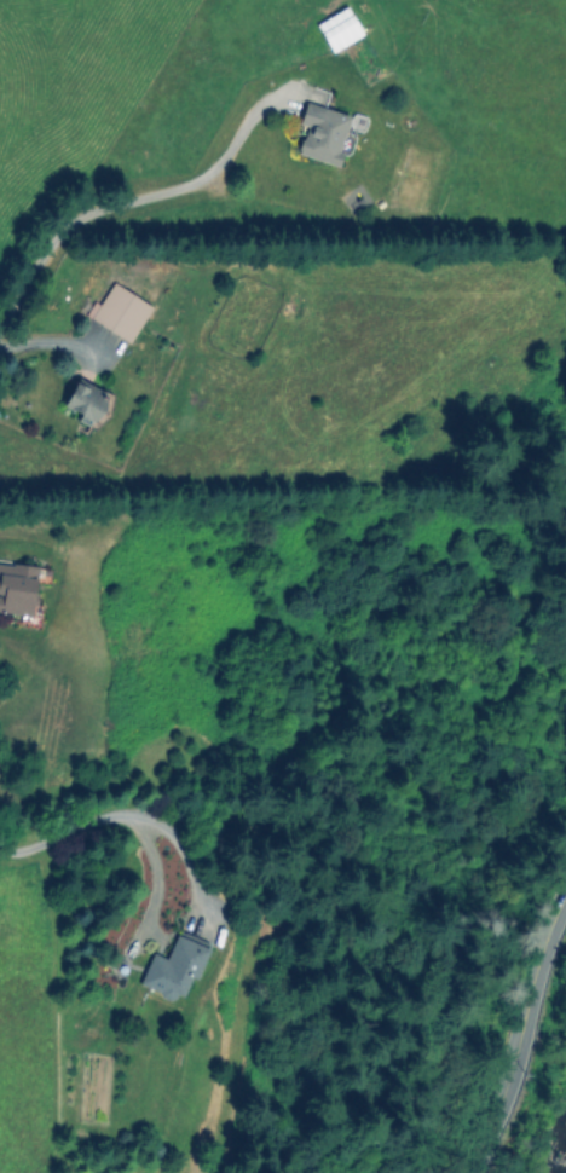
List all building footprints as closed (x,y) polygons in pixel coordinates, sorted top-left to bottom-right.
[(336,165),(350,115),(304,102),(298,124),(305,125),(297,153),(336,165)] [(129,342),(151,305),(109,280),(87,317),(129,342)] [(108,391),(74,379),(63,408),(97,420),(108,391)] [(0,561),(0,611),(31,615),(37,565),(0,561)] [(208,947),(175,934),(165,958),(151,952),(138,984),(180,1001),(190,977),(195,980),(208,947)]
